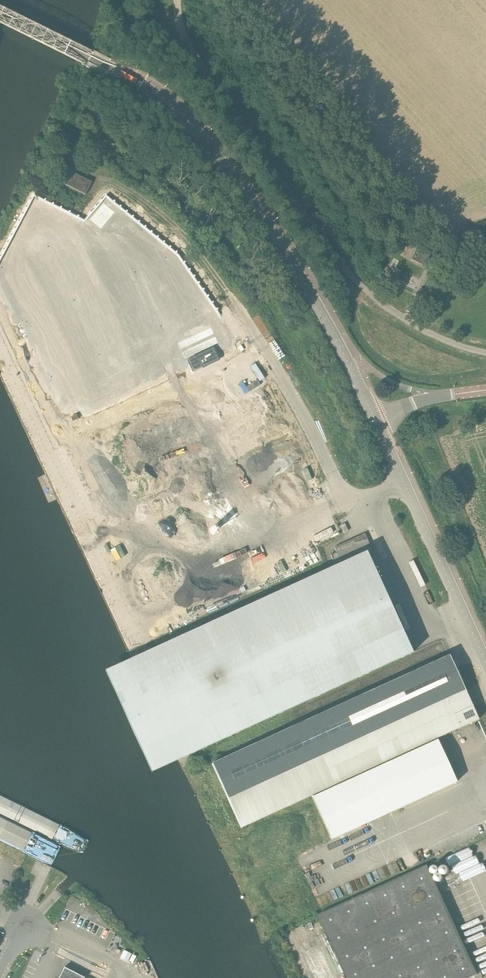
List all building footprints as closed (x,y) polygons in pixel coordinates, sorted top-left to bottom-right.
[(62,183),(85,195),(92,182),(68,171),(62,183)] [(88,217),(152,266),(150,268),(159,275),(177,251),(105,195),(88,217)] [(145,263),(104,230),(83,256),(124,288),(145,263)] [(418,246),(411,260),(425,267),(432,253),(418,246)] [(213,466),(214,472),(225,470),(224,464),(213,466)] [(340,526),(344,533),(348,531),(344,524),(340,526)] [(183,757),(188,755),(412,653),(366,553),(372,550),(365,534),(334,547),(337,553),(331,555),(336,566),(138,656),(183,757)] [(212,764),(241,828),(308,798),(435,739),(478,720),(448,656),(212,764)] [(329,843),(456,785),(435,739),(308,798),(329,843)] [(477,975),(427,865),(318,915),(347,977),(470,977),(477,975)] [(83,977),(64,968),(58,977),(84,977),(83,977)]
